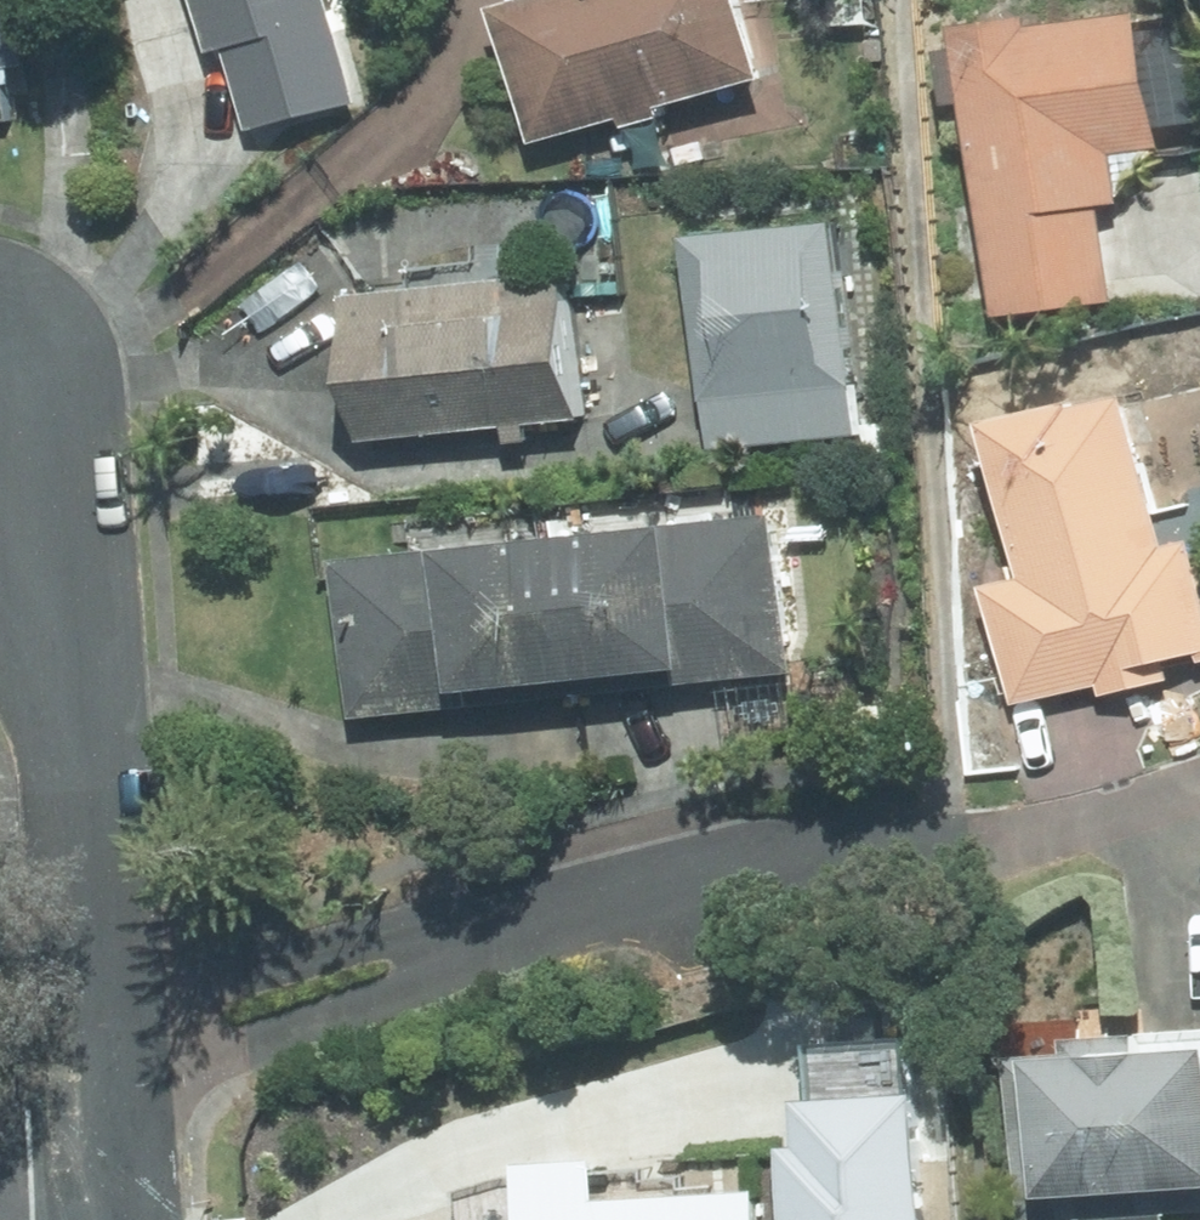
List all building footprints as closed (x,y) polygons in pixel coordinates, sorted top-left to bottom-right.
[(4,0),(0,0),(0,72),(11,71),(4,0)] [(204,49),(218,46),(246,134),(355,102),(323,0),(189,0),(204,49)] [(759,68),(738,0),(488,0),(529,138),(759,68)] [(990,321),(1110,302),(1093,197),(1113,194),(1105,145),(1151,138),(1128,0),(1098,0),(1021,12),(1019,1),(941,13),(990,321)] [(679,225),(698,396),(845,379),(825,208),(679,225)] [(348,289),(364,438),(585,415),(569,266),(348,289)] [(1009,703),(1161,661),(1160,659),(1192,649),(1196,663),(1199,662),(1199,603),(1181,534),(1156,541),(1110,376),(1059,391),(1058,384),(966,410),(1010,567),(973,577),(1009,703)] [(551,517),(570,684),(790,661),(771,494),(551,517)] [(347,709),(570,684),(551,517),(329,542),(347,709)] [(1010,1041),(1022,1219),(1034,1219),(1199,1210),(1199,1030),(1010,1041)] [(907,1080),(783,1091),(792,1195),(809,1193),(811,1219),(918,1219),(907,1080)] [(756,1175),(506,1190),(508,1219),(759,1219),(756,1175)]
